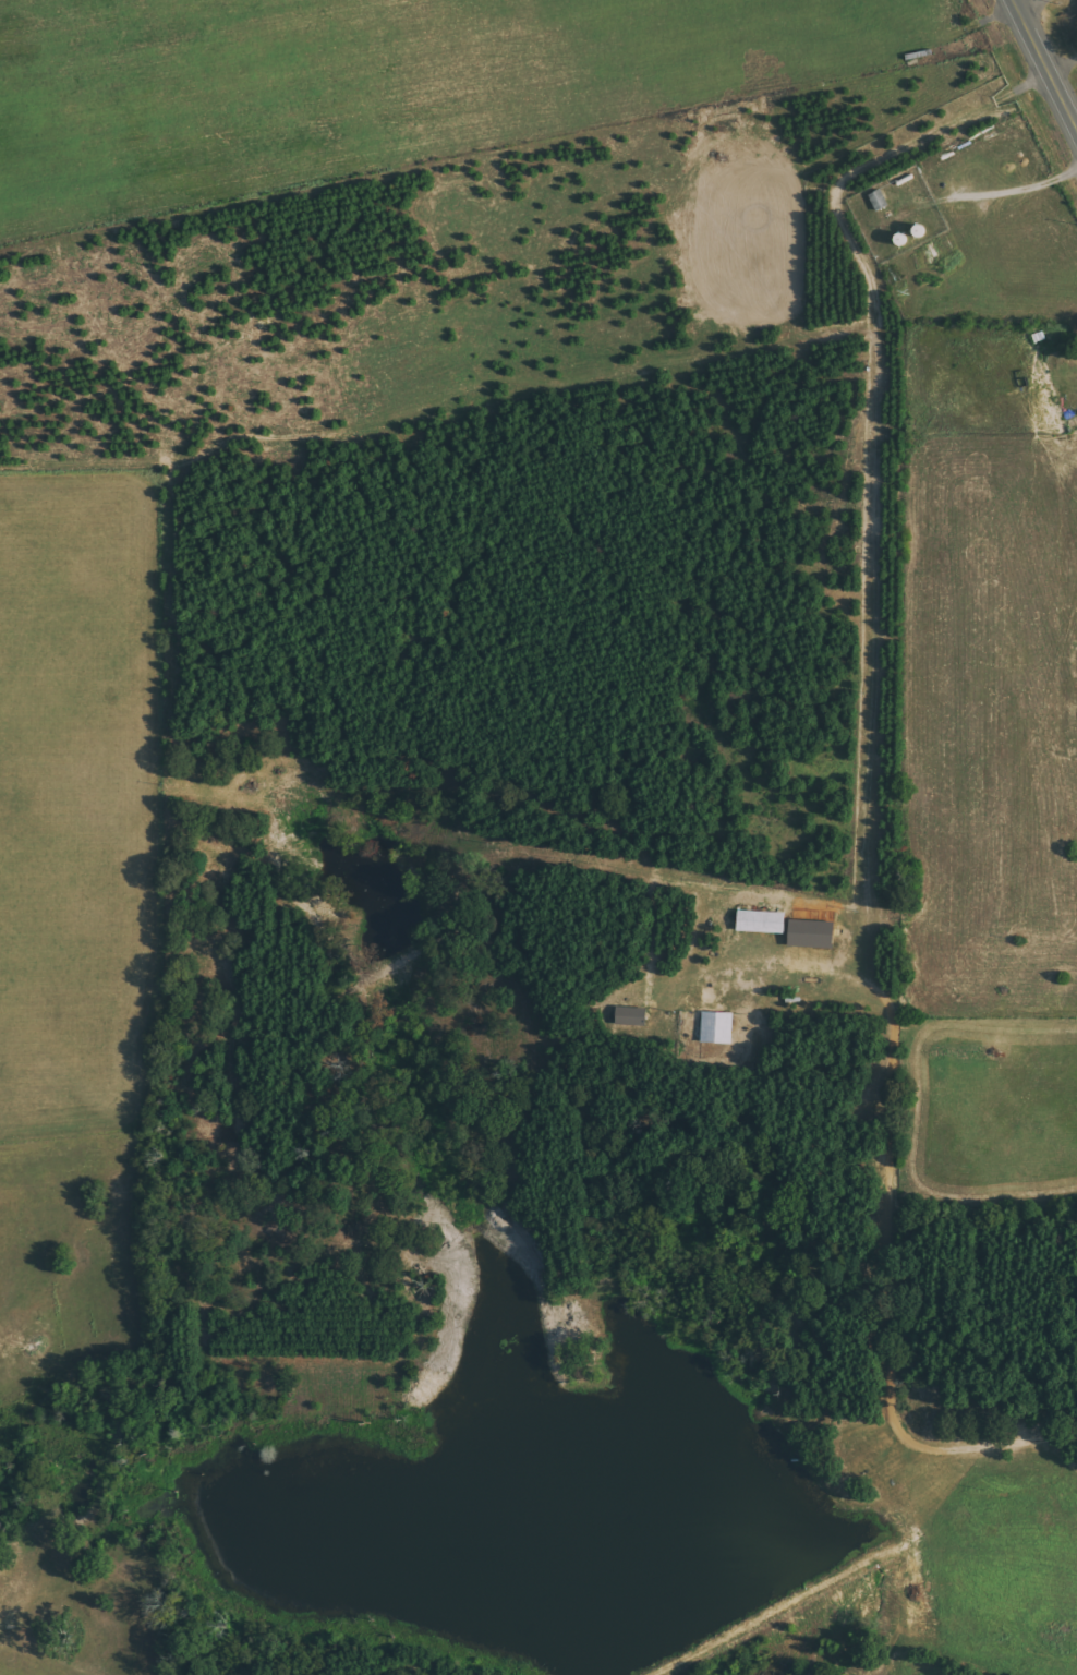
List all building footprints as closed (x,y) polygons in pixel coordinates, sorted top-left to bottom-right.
[(889,206),(882,190),(870,195),(877,211),(889,206)] [(788,913),(740,911),(739,932),(787,934),(788,913)] [(836,948),(837,922),(792,920),(791,947),(836,948)] [(647,1008),(617,1007),(617,1026),(647,1027),(647,1008)] [(734,1044),(735,1013),(703,1012),(703,1044),(734,1044)]
